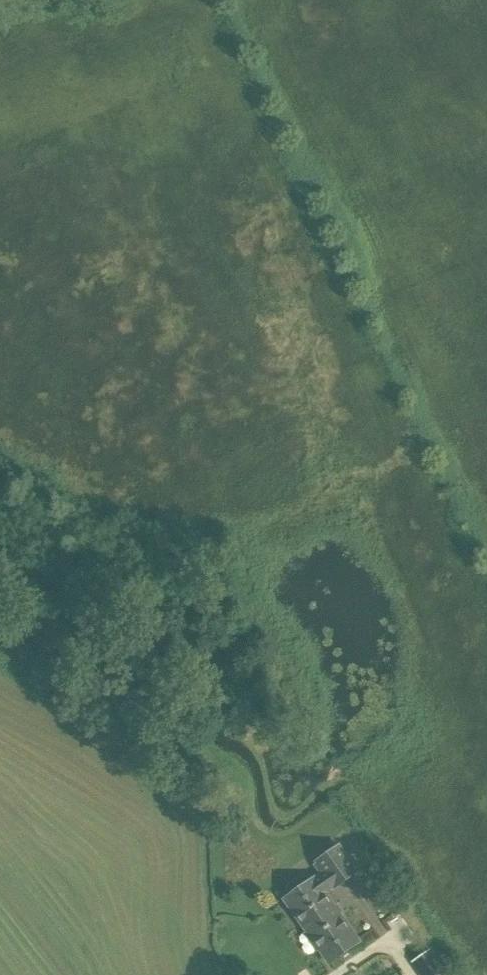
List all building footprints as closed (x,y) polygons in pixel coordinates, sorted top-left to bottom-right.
[(291,895),(285,899),(287,902),(329,962),(359,941),(331,902),(325,892),(334,885),(335,886),(357,871),(339,846),(317,861),(325,873),(316,879),(315,878),(311,881),(307,876),(301,875),(288,884),(287,890),(291,895)] [(422,974),(423,974),(441,962),(432,949),(413,962),(422,974)]
